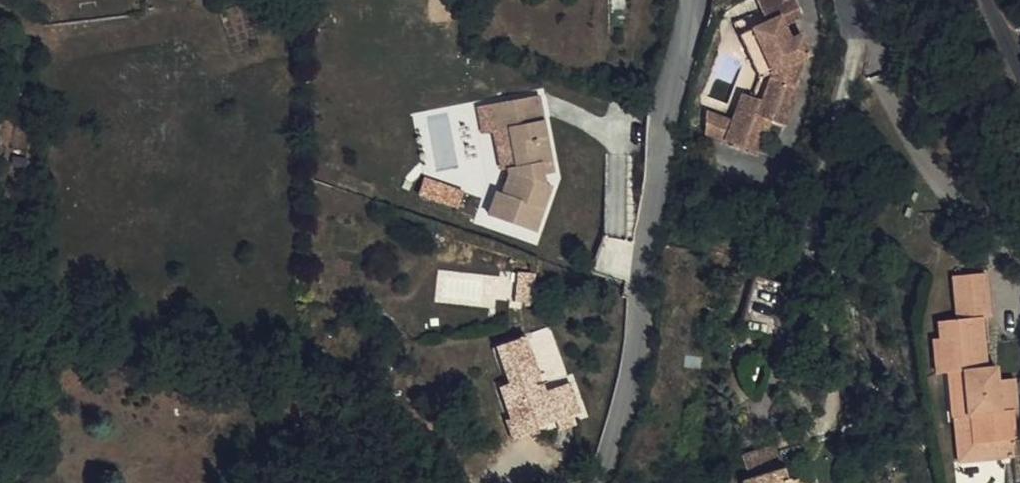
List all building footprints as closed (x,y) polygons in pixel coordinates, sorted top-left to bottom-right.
[(701,142),(701,159),(754,179),(767,146),(780,151),(794,112),(794,102),(802,78),(807,76),(798,55),(787,60),(780,45),(799,37),(784,4),(750,19),(763,48),(751,53),(769,93),(758,126),(738,119),(729,145),(723,142),(721,150),(701,142)] [(754,100),(769,93),(751,53),(736,59),(754,100)] [(515,124),(521,148),(545,142),(539,118),(515,124)] [(501,215),(494,237),(540,253),(557,208),(549,205),(547,195),(544,186),(556,183),(545,142),(521,148),(515,124),(496,129),(503,155),(512,152),(521,188),(516,187),(507,217),(501,215)] [(701,142),(721,150),(723,142),(702,135),(701,142)] [(556,183),(544,186),(547,195),(558,192),(556,183)] [(985,273),(952,276),(956,321),(938,323),(940,340),(934,341),(937,373),(947,372),(952,417),(955,417),(973,415),(975,442),(1017,438),(1014,408),(1018,408),(1015,376),(998,378),(997,365),(986,366),(982,318),(989,317),(985,273)] [(521,323),(539,310),(541,294),(526,291),(521,323)] [(539,310),(521,323),(521,325),(537,327),(539,310)] [(535,358),(502,369),(515,405),(505,408),(520,447),(542,440),(545,449),(587,435),(577,405),(555,413),(535,358)] [(975,442),(973,415),(955,417),(959,461),(1019,455),(1017,438),(975,442)] [(545,449),(542,440),(520,447),(524,457),(545,449)] [(779,469),(742,477),(744,482),(784,482),(779,469)]
